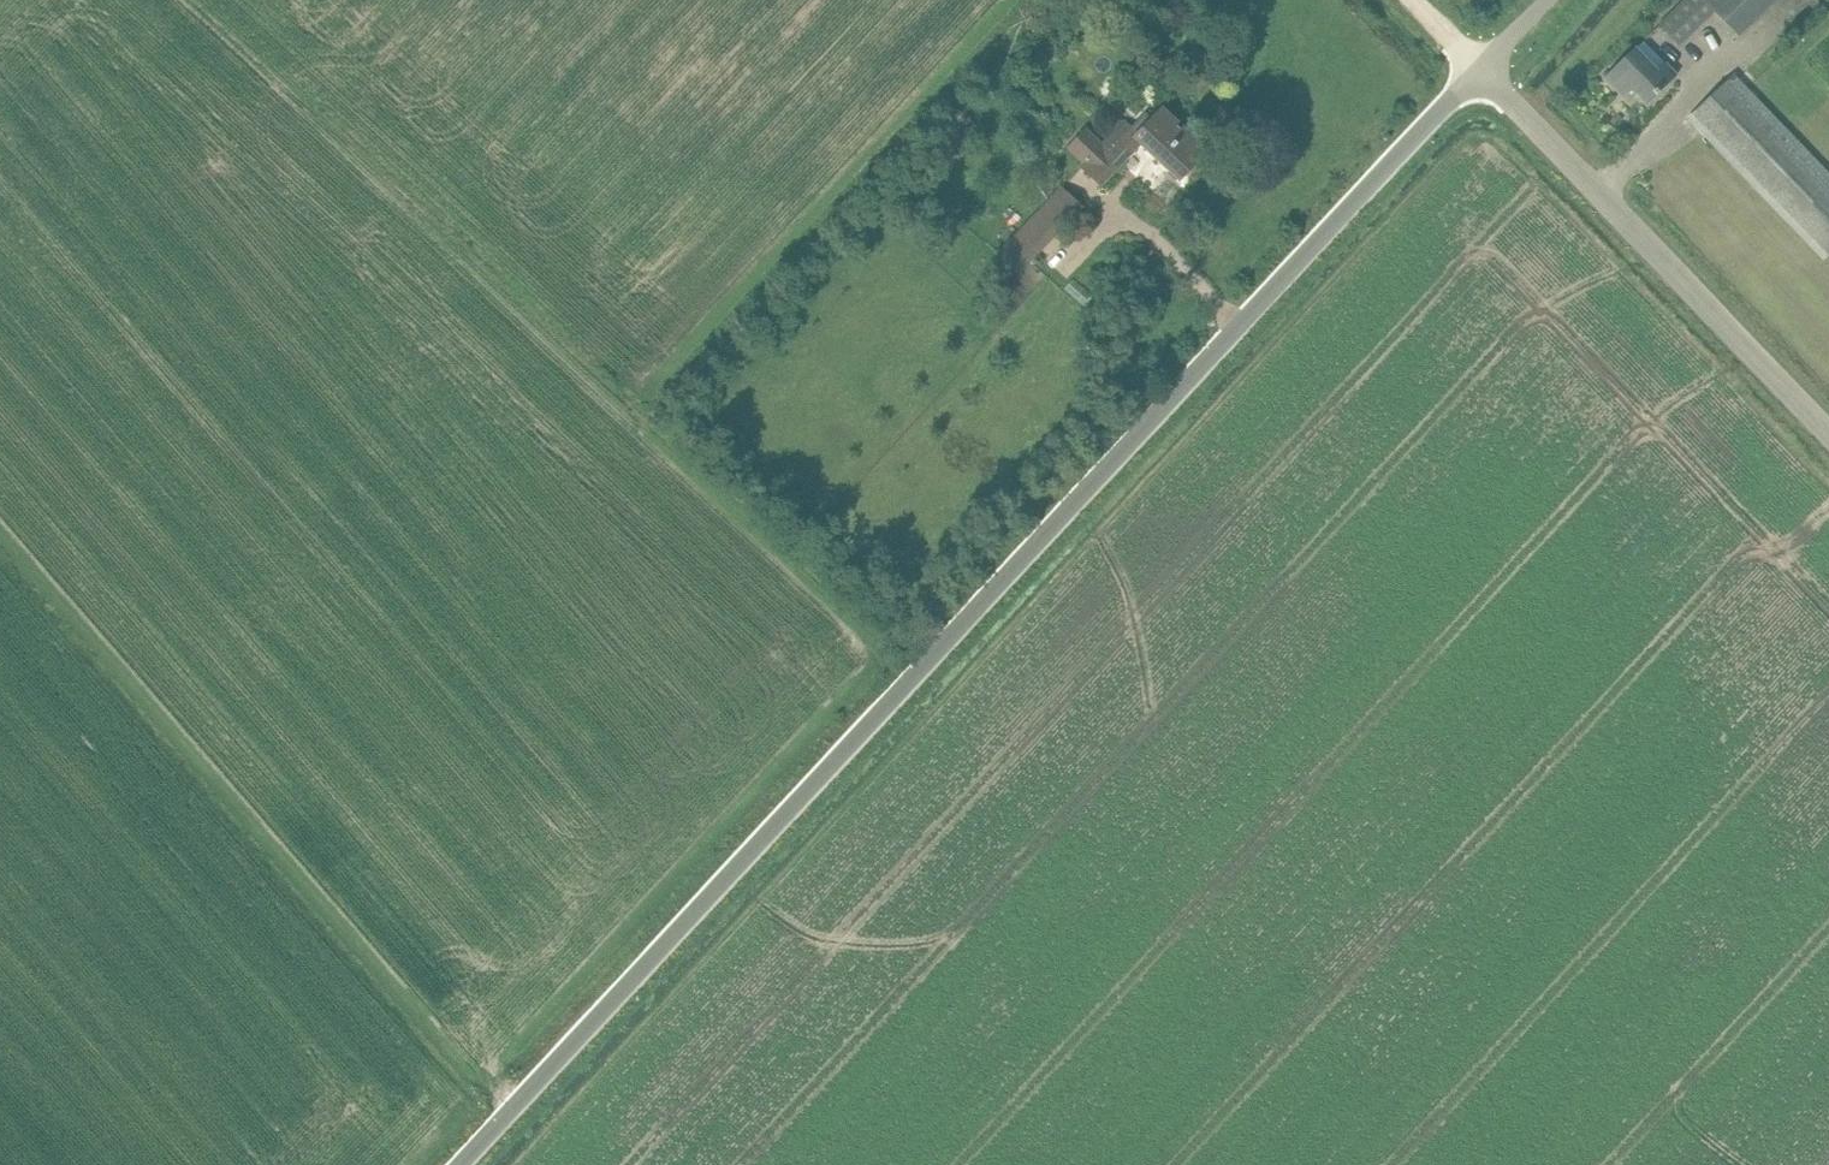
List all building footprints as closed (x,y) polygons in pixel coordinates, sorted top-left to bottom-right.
[(1715,11),(1724,20),(1745,0),(1704,0),(1715,11)] [(1678,5),(1660,23),(1677,41),(1681,45),(1699,27),(1678,5)] [(1677,75),(1665,63),(1642,40),(1604,76),(1628,101),(1636,93),(1647,104),(1677,75)] [(1828,253),(1828,174),(1733,75),(1706,102),(1688,118),(1823,258),(1828,253)] [(1104,182),(1143,142),(1180,178),(1205,151),(1162,110),(1153,119),(1146,112),(1131,127),(1124,120),(1102,143),(1086,128),(1068,147),(1084,162),(1080,165),(1089,174),(1093,171),(1104,182)] [(1082,206),(1061,187),(1047,201),(1067,221),(1082,206)] [(1019,231),(1000,250),(998,252),(1019,272),(1039,250),(1019,231)]
